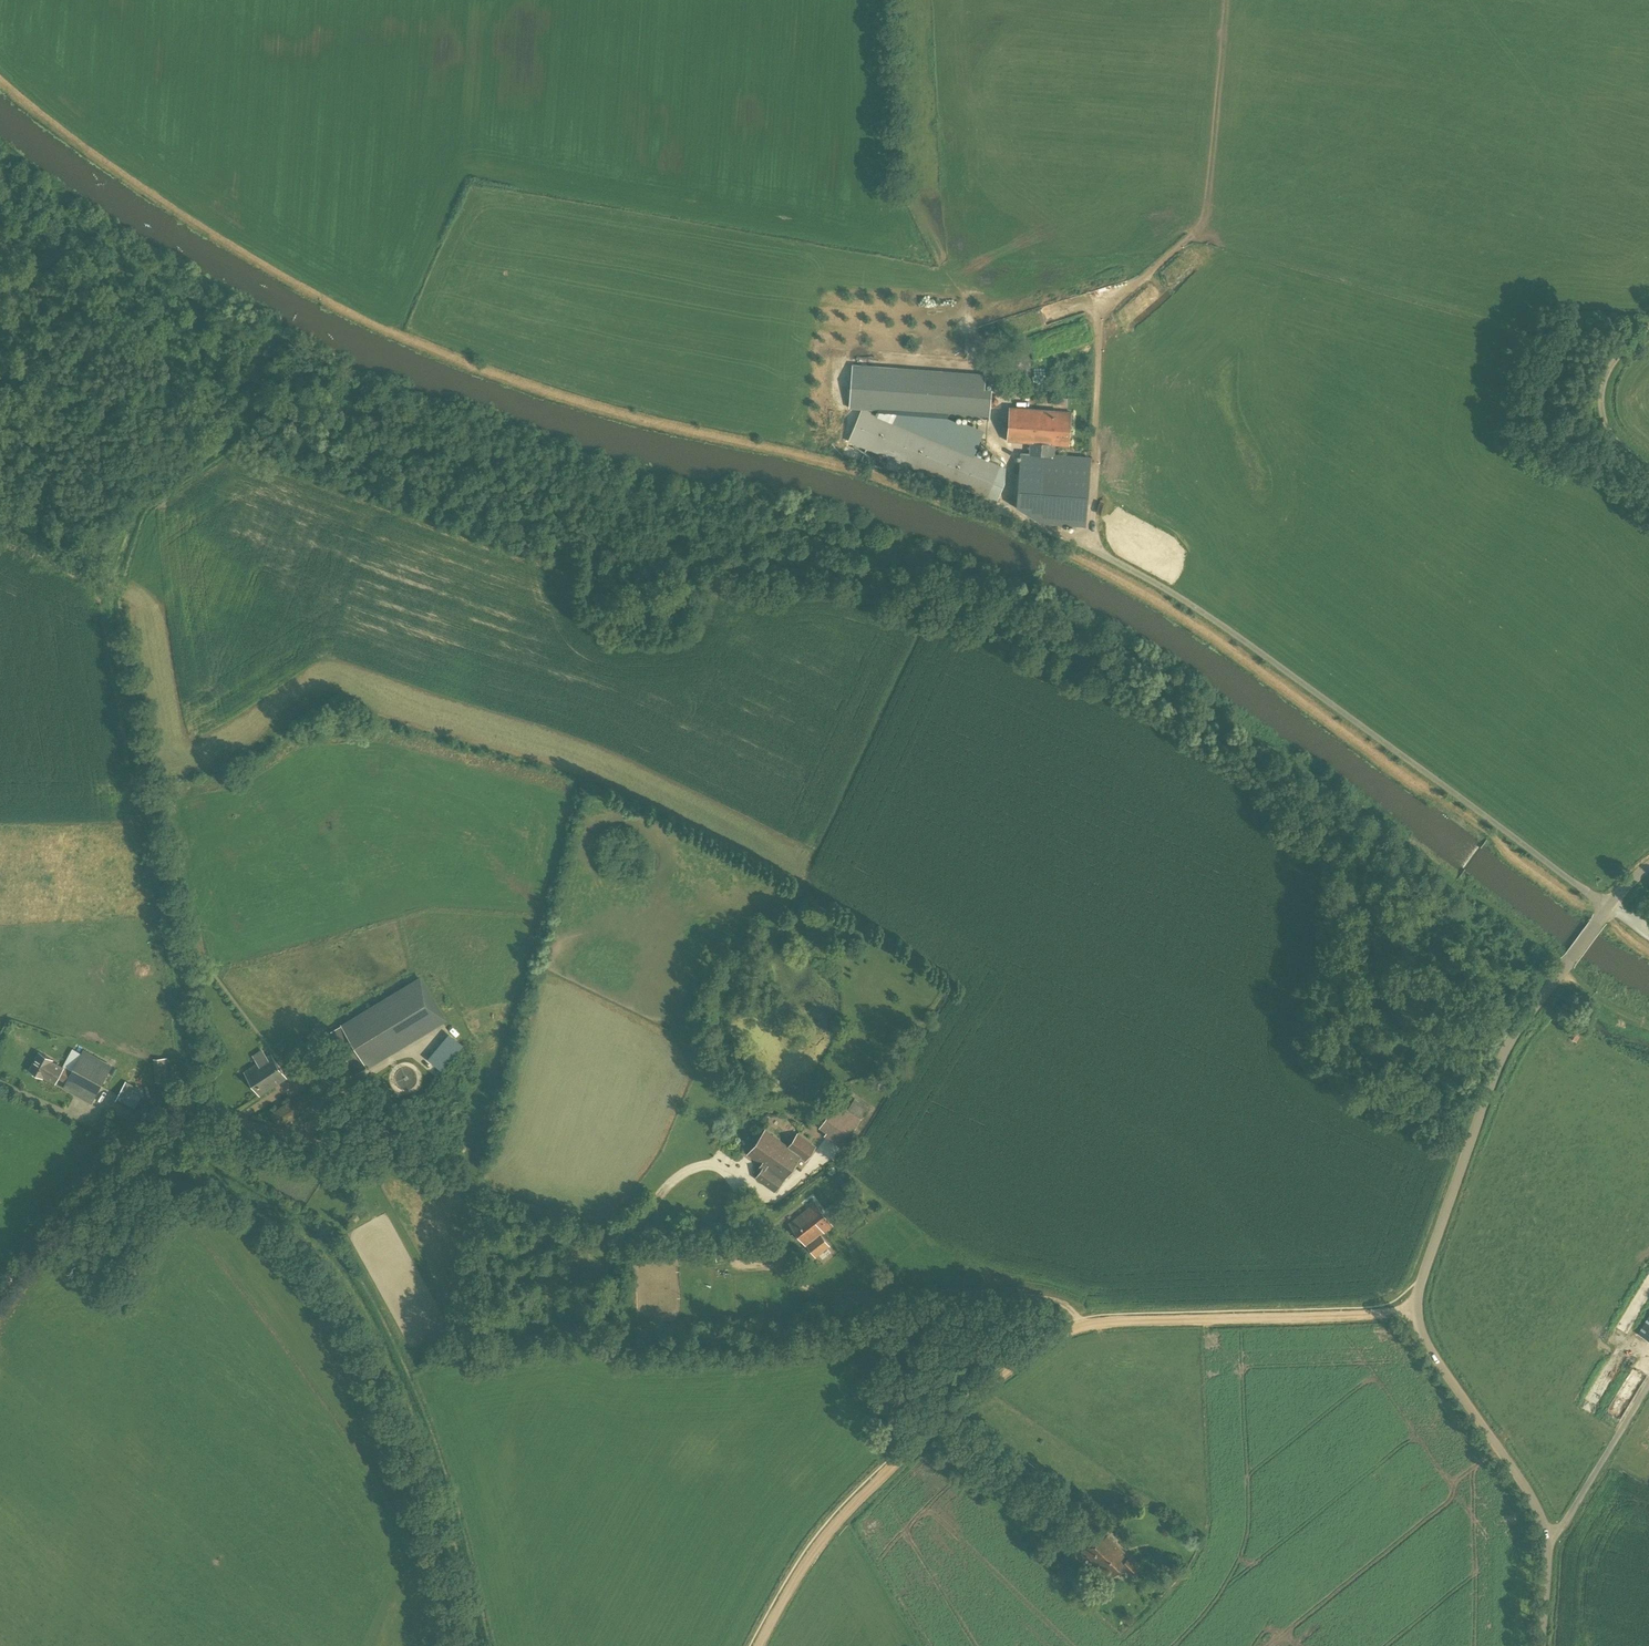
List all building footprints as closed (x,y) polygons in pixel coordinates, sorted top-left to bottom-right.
[(849,408),(861,409),(862,407),(868,410),(952,416),(989,419),(992,389),(985,388),(986,374),(852,364),(849,408)] [(861,409),(848,441),(985,498),(996,503),(1003,485),(1004,482),(1005,473),(1006,467),(999,465),(1002,457),(993,454),(990,461),(974,454),(893,420),(868,410),(862,407),(861,409)] [(1055,453),(1055,444),(1064,444),(1069,445),(1071,412),(1053,410),(1009,407),(1007,440),(1013,440),(1012,452),(1021,453),(1017,504),(1041,506),(1040,519),(1087,523),(1092,456),(1055,453)] [(896,413),(893,420),(974,454),(984,430),(966,422),(958,422),(957,422),(956,421),(956,420),(947,417),(896,413)] [(420,975),(334,1027),(342,1041),(350,1036),(353,1041),(343,1047),(348,1055),(350,1053),(358,1067),(445,1015),(420,975)] [(445,1070),(468,1044),(454,1032),(431,1057),(445,1070)] [(67,1082),(64,1088),(91,1102),(111,1065),(84,1051),(72,1072),(52,1061),(53,1059),(39,1052),(30,1070),(43,1077),(44,1076),(56,1082),(58,1077),(67,1082)] [(287,1078),(272,1054),(244,1072),(260,1096),(287,1078)] [(291,1099),(271,1112),(280,1127),(300,1113),(299,1112),(327,1094),(319,1082),(291,1100),(291,1099)] [(826,1132),(824,1135),(842,1147),(868,1107),(855,1098),(848,1108),(836,1101),(819,1127),(826,1132)] [(757,1169),(760,1172),(756,1177),(775,1191),(800,1157),(805,1161),(816,1146),(798,1133),(788,1146),(765,1129),(747,1154),(761,1164),(757,1169)] [(788,1223),(806,1246),(833,1225),(815,1202),(788,1223)] [(1637,1333),(1648,1341),(1648,1314),(1637,1333)] [(682,1322),(664,1323),(664,1332),(682,1332),(682,1322)] [(1137,1565),(1102,1530),(1099,1532),(1083,1547),(1084,1548),(1081,1551),(1109,1578),(1121,1565),(1129,1573),(1137,1565)]
